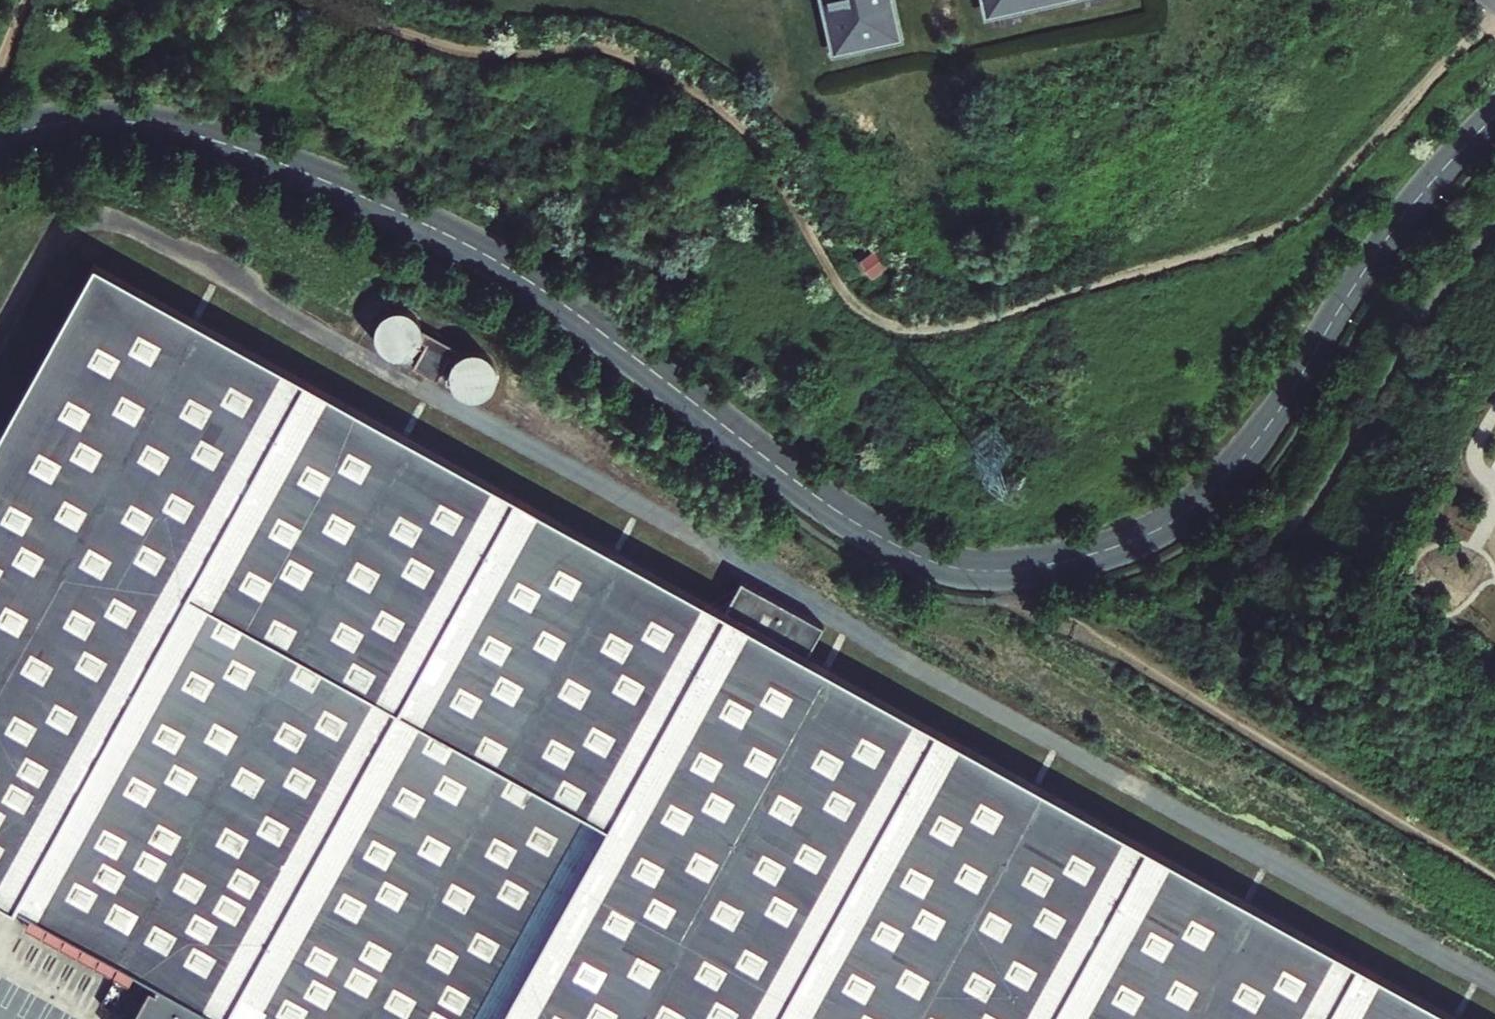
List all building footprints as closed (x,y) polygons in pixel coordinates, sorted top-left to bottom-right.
[(827,47),(890,33),(883,0),(816,0),(827,47)] [(979,8),(1015,0),(977,0),(979,8)] [(856,252),(871,273),(886,263),(872,241),(856,252)] [(38,282),(0,362),(0,929),(15,936),(10,948),(116,998),(122,987),(146,998),(143,1004),(137,1001),(129,1018),(1494,1018),(1494,971),(38,282)] [(423,344),(412,368),(437,380),(448,356),(453,359),(451,363),(449,368),(449,374),(450,378),(453,384),(458,390),(462,392),(467,394),(477,394),(482,392),(487,389),(490,385),(493,379),(494,373),(494,367),(490,359),(487,355),(480,351),(472,349),(464,350),(461,351),(418,331),(416,326),(412,320),(409,317),(404,315),(399,313),(395,313),(387,315),(384,317),(381,319),(377,324),(374,331),(374,338),(375,345),(379,351),(383,354),(389,357),(393,358),(398,358),(403,357),(406,356),(410,353),(414,350),(417,344),(418,342),(423,344)]
